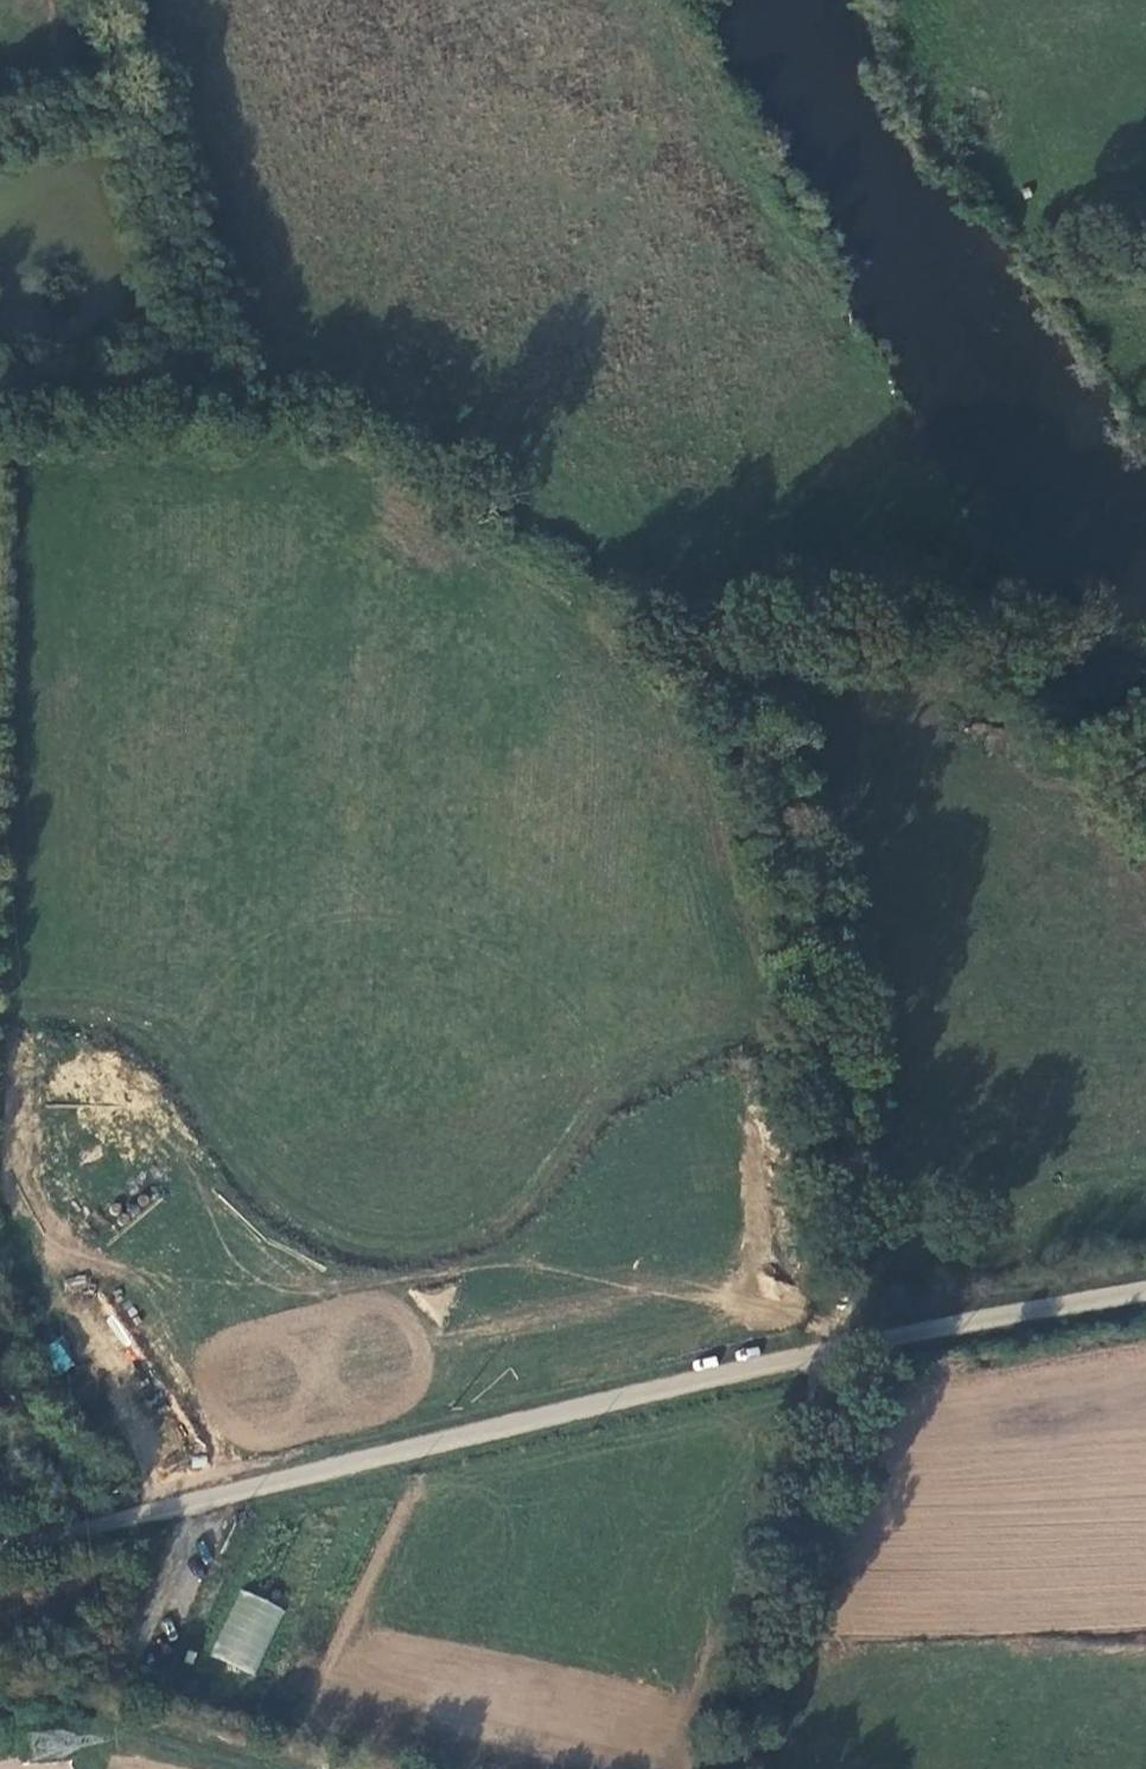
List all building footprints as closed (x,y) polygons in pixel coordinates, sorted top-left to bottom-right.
[(258,1673),(283,1606),(236,1589),(212,1656),(258,1673)]
